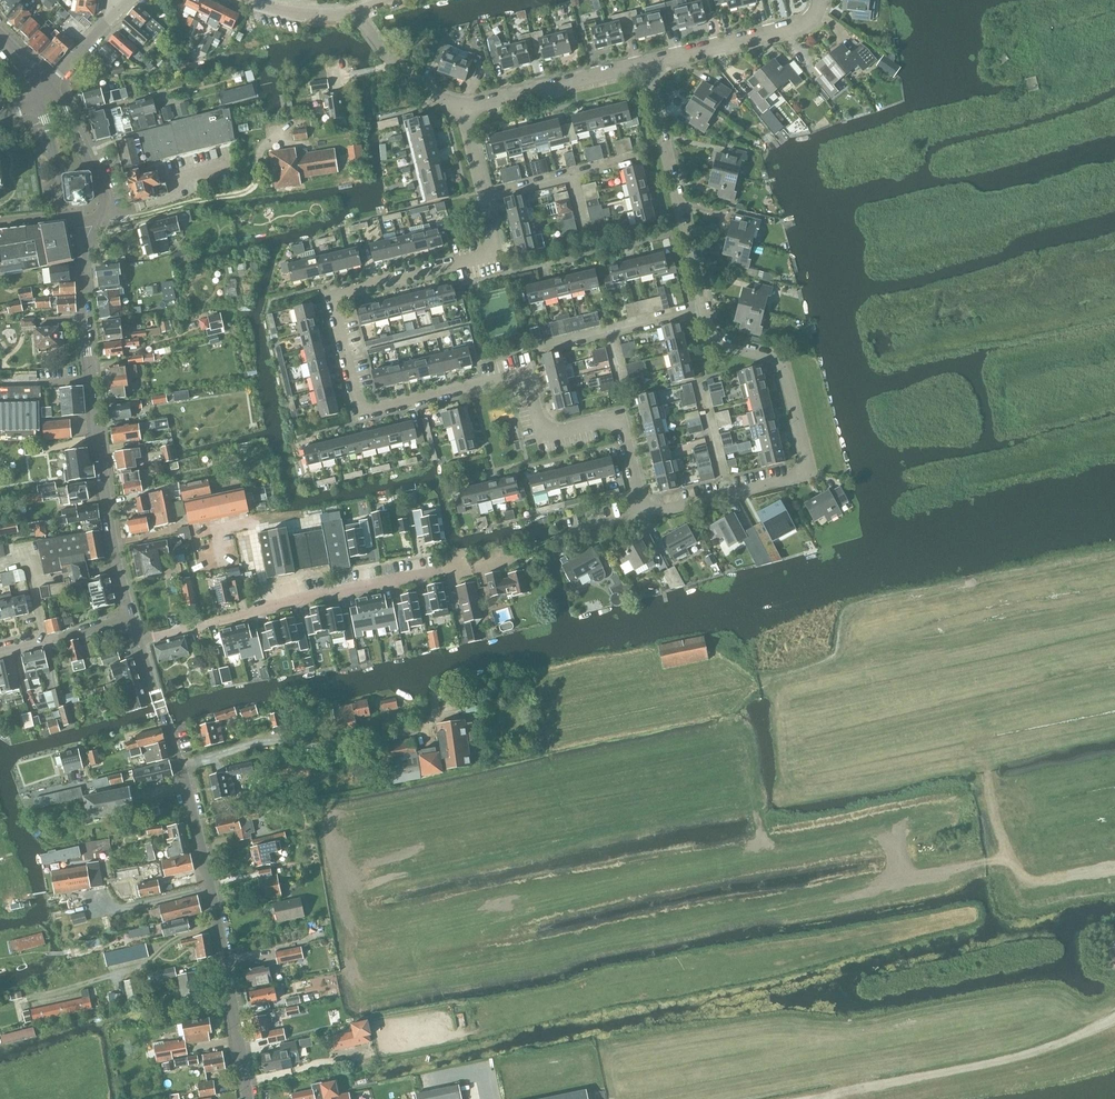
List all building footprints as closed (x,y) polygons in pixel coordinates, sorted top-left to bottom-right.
[(6,18),(22,0),(0,0),(0,10),(6,18)] [(42,4),(48,10),(57,1),(56,0),(55,0),(46,0),(42,4)] [(98,4),(78,0),(76,13),(73,17),(77,21),(82,16),(85,19),(88,15),(94,16),(95,10),(97,11),(98,4)] [(175,8),(182,7),(181,0),(173,0),(175,8)] [(197,12),(203,0),(189,0),(186,6),(197,12)] [(209,18),(216,4),(208,0),(203,0),(197,12),(209,18)] [(677,0),(665,3),(670,24),(676,23),(678,30),(692,26),(687,5),(679,8),(677,0)] [(687,5),(692,26),(706,23),(704,16),(711,14),(707,0),(694,0),(695,3),(687,5)] [(741,0),(719,0),(721,5),(727,3),(729,10),(743,7),(741,0)] [(843,9),(854,11),(853,18),(869,20),(870,12),(868,12),(869,3),(875,3),(875,0),(844,0),(843,9)] [(654,13),(646,16),(651,36),(665,33),(663,26),(670,24),(665,3),(653,6),(654,13)] [(209,18),(221,24),(228,10),(216,4),(209,18)] [(7,19),(18,29),(31,15),(28,12),(32,8),(29,5),(25,9),(21,5),(7,19)] [(138,6),(128,16),(151,37),(156,31),(160,35),(165,30),(138,6)] [(228,10),(221,24),(233,29),(239,16),(228,10)] [(636,10),(624,13),(629,34),(635,33),(637,40),(651,36),(646,16),(638,18),(636,10)] [(613,24),(605,26),(610,46),(624,43),(622,36),(629,34),(624,13),(612,17),(613,24)] [(31,18),(19,30),(29,39),(40,26),(37,23),(39,20),(34,16),(31,18)] [(151,37),(128,16),(120,25),(143,46),(151,37)] [(610,46),(605,26),(597,28),(595,21),(583,24),(588,44),(594,43),(596,50),(610,46)] [(560,34),(552,36),(557,57),(571,53),(569,46),(576,45),(571,24),(559,27),(560,34)] [(51,35),(55,39),(60,34),(56,30),(51,35)] [(28,42),(28,45),(39,54),(51,41),(39,31),(28,42)] [(542,31),(530,34),(535,55),(542,53),(544,60),(557,57),(552,36),(544,38),(542,31)] [(130,43),(117,32),(113,36),(112,36),(110,39),(110,40),(109,42),(122,53),(130,43)] [(40,56),(51,66),(55,66),(74,44),(61,33),(40,56)] [(239,33),(235,39),(240,42),(243,35),(239,33)] [(519,44),(511,46),(516,67),(530,63),(529,57),(535,55),(530,34),(518,37),(519,44)] [(516,67),(511,46),(503,48),(497,37),(488,39),(494,65),(501,63),(503,70),(516,67)] [(452,77),(459,57),(461,51),(461,50),(461,51),(453,48),(453,47),(441,43),(434,63),(440,66),(438,72),(452,77)] [(98,54),(111,65),(120,55),(107,44),(104,48),(101,48),(99,50),(99,53),(98,54)] [(842,45),(829,56),(844,75),(857,65),(862,71),(875,61),(866,49),(860,44),(854,49),(855,49),(850,53),(849,52),(848,53),(842,45)] [(459,57),(452,77),(465,82),(468,75),(474,77),(481,58),(469,53),(467,60),(459,57)] [(997,59),(1002,64),(1009,59),(1004,53),(997,59)] [(888,60),(894,64),(896,61),(896,58),(892,55),(888,60)] [(844,75),(829,56),(816,66),(823,74),(817,79),(831,97),(837,91),(832,85),(844,75)] [(876,66),(891,77),(898,67),(883,56),(876,66)] [(774,60),(761,71),(776,90),(789,79),(794,85),(801,81),(787,64),(780,69),(774,60)] [(112,67),(113,74),(124,72),(123,65),(112,67)] [(243,71),(230,74),(232,80),(245,76),(243,71)] [(776,90),(761,71),(748,81),(755,90),(749,95),(763,112),(769,106),(764,100),(776,90)] [(1026,78),(1029,92),(1039,89),(1035,76),(1026,78)] [(310,83),(311,91),(329,88),(327,80),(310,83)] [(840,91),(846,87),(841,80),(835,84),(840,91)] [(703,83),(694,97),(715,111),(724,97),(726,98),(730,91),(716,82),(712,89),(703,83)] [(218,95),(222,109),(256,101),(253,86),(218,95)] [(101,87),(83,92),(83,94),(82,95),(83,99),(85,99),(87,109),(105,105),(105,104),(101,87)] [(119,90),(122,100),(128,98),(126,88),(119,90)] [(829,98),(820,88),(817,90),(826,101),(829,98)] [(119,90),(110,92),(113,102),(122,100),(119,90)] [(778,90),(767,99),(772,106),(783,97),(778,90)] [(324,94),(326,108),(328,108),(330,121),(345,119),(341,92),(324,94)] [(738,106),(743,99),(735,94),(730,101),(738,106)] [(715,111),(694,97),(685,111),(694,117),(690,123),(704,132),(708,125),(706,124),(715,111)] [(152,98),(141,101),(145,116),(147,115),(148,120),(153,119),(152,114),(156,112),(152,98)] [(132,128),(133,132),(141,130),(148,128),(147,123),(145,116),(141,101),(129,105),(133,119),(138,118),(140,126),(132,128)] [(191,114),(190,109),(188,103),(180,105),(183,116),(191,114)] [(626,103),(612,106),(617,125),(625,123),(626,128),(639,125),(636,112),(629,113),(626,103)] [(612,106),(599,110),(603,128),(617,125),(612,106)] [(231,108),(227,110),(224,110),(163,125),(133,132),(125,134),(127,140),(119,142),(123,159),(126,168),(157,161),(157,160),(169,158),(237,141),(232,110),(231,108)] [(170,108),(162,110),(165,121),(173,119),(170,108)] [(106,111),(89,115),(92,128),(114,122),(111,110),(106,112),(106,111)] [(599,110),(585,113),(589,132),(603,128),(599,110)] [(573,123),(566,124),(570,142),(578,140),(577,135),(589,132),(585,113),(571,117),(573,123)] [(407,122),(411,138),(433,132),(429,116),(414,119),(413,114),(402,117),(404,123),(407,122)] [(397,118),(377,123),(378,130),(399,125),(397,118)] [(558,120),(544,123),(550,148),(571,143),(570,142),(566,124),(559,126),(558,120)] [(92,128),(96,141),(112,136),(112,135),(118,134),(114,122),(92,128)] [(550,148),(544,123),(530,127),(535,145),(534,145),(536,152),(550,148)] [(530,127),(517,130),(521,148),(534,145),(535,145),(530,127)] [(293,131),(294,140),(307,138),(306,129),(293,131)] [(517,130),(503,133),(507,152),(521,148),(517,130)] [(411,138),(415,154),(437,148),(433,132),(411,138)] [(507,152),(503,133),(489,137),(491,144),(485,145),(484,145),(488,161),(489,161),(495,159),(494,155),(507,152)] [(629,138),(621,140),(624,154),(633,152),(629,138)] [(624,154),(621,140),(614,142),(617,156),(624,154)] [(361,145),(348,147),(351,164),(364,162),(361,145)] [(600,145),(593,147),(597,161),(603,159),(600,145)] [(597,161),(593,147),(584,149),(588,163),(597,161)] [(275,188),(280,188),(281,192),(286,191),(286,187),(301,185),(300,178),(338,172),(335,149),(296,155),(295,148),(270,153),(275,188)] [(415,154),(419,170),(441,165),(437,148),(415,154)] [(717,154),(713,170),(737,176),(741,160),(744,161),(746,154),(730,149),(728,157),(717,154)] [(563,155),(567,168),(576,166),(572,152),(563,155)] [(545,159),(539,161),(542,174),(549,173),(545,159)] [(542,174),(539,161),(529,163),(533,177),(542,174)] [(522,178),(529,176),(526,163),(519,164),(522,178)] [(419,170),(423,187),(445,181),(441,165),(419,170)] [(518,166),(511,167),(515,181),(521,179),(518,166)] [(623,170),(627,184),(645,179),(642,166),(623,170)] [(500,170),(503,184),(515,181),(511,167),(500,170)] [(128,180),(134,203),(158,197),(158,196),(168,193),(166,184),(160,185),(157,173),(150,175),(148,168),(132,173),(132,175),(131,176),(130,175),(129,176),(130,176),(128,177),(129,180),(128,180)] [(737,176),(713,170),(709,186),(719,189),(717,197),(734,201),(736,193),(733,192),(737,176)] [(66,193),(66,200),(67,201),(67,202),(68,202),(69,202),(73,202),(74,206),(87,204),(87,200),(91,200),(91,199),(92,199),(93,198),(93,197),(92,188),(92,187),(92,185),(90,176),(90,175),(90,174),(89,173),(88,174),(83,174),(79,174),(75,175),(70,175),(66,176),(65,176),(64,177),(64,178),(64,179),(65,186),(65,193),(66,193)] [(627,184),(630,198),(648,193),(645,179),(627,184)] [(445,181),(423,187),(427,203),(449,197),(445,181)] [(582,186),(584,194),(598,191),(595,183),(582,186)] [(598,191),(584,194),(586,202),(599,198),(598,191)] [(553,195),(555,202),(569,198),(567,192),(553,195)] [(630,198),(633,211),(652,207),(648,193),(630,198)] [(504,199),(508,213),(526,209),(523,195),(504,199)] [(559,215),(564,214),(572,212),(569,198),(555,202),(559,215)] [(435,204),(437,213),(446,210),(444,202),(435,204)] [(587,208),(591,222),(604,219),(604,217),(610,215),(608,208),(602,209),(601,205),(587,208)] [(652,207),(633,211),(637,225),(655,221),(652,207)] [(420,213),(419,208),(410,210),(411,215),(413,215),(414,219),(417,218),(419,226),(424,227),(420,213)] [(511,227),(529,222),(534,221),(533,217),(535,215),(533,209),(531,208),(526,209),(508,213),(509,219),(507,220),(509,227),(511,226),(511,227)] [(560,222),(562,229),(575,226),(572,212),(564,214),(565,216),(560,222)] [(177,217),(140,226),(143,240),(144,244),(148,257),(161,254),(157,242),(168,239),(167,235),(181,232),(177,217)] [(731,222),(727,238),(751,244),(755,228),(758,229),(760,221),(744,217),(742,225),(731,222)] [(604,219),(591,222),(593,231),(606,228),(604,219)] [(438,228),(425,232),(429,249),(443,246),(441,238),(447,237),(444,221),(436,223),(438,228)] [(1,274),(73,261),(65,222),(0,230),(0,269),(1,274)] [(514,240),(514,241),(533,236),(529,222),(511,227),(513,233),(510,234),(512,240),(514,240)] [(575,226),(562,229),(564,238),(578,235),(575,226)] [(425,232),(411,235),(415,253),(429,249),(425,232)] [(411,235),(397,238),(402,256),(415,253),(411,235)] [(533,236),(514,241),(518,254),(536,250),(533,236)] [(397,238),(383,242),(388,259),(402,256),(397,238)] [(731,264),(748,268),(750,260),(747,260),(751,244),(727,238),(723,254),(733,257),(731,264)] [(388,259),(383,242),(370,245),(374,263),(388,259)] [(357,248),(343,252),(347,269),(361,266),(357,248)] [(175,255),(177,263),(187,260),(185,252),(175,255)] [(343,252),(329,255),(334,273),(347,269),(343,252)] [(663,253),(649,257),(653,274),(654,278),(676,273),(673,261),(666,263),(663,253)] [(329,255),(316,258),(320,276),(334,273),(329,255)] [(95,275),(97,277),(97,278),(98,278),(99,290),(122,287),(121,279),(124,279),(123,273),(120,274),(119,265),(126,264),(124,256),(114,259),(114,266),(96,268),(96,269),(94,272),(95,275)] [(649,257),(636,260),(640,277),(653,274),(649,257)] [(316,258),(302,262),(306,279),(320,276),(316,258)] [(636,260),(622,263),(627,281),(640,277),(636,260)] [(306,279),(302,262),(289,265),(288,263),(281,264),(284,275),(290,273),(292,283),(306,279)] [(627,281),(622,263),(608,267),(610,275),(603,277),(606,290),(614,288),(613,284),(620,282),(621,286),(627,285),(626,281),(627,281)] [(68,265),(49,267),(52,284),(60,283),(70,281),(68,265)] [(748,268),(746,275),(762,279),(764,272),(748,268)] [(594,270),(581,273),(585,291),(599,288),(594,270)] [(581,273),(567,277),(571,294),(585,291),(581,273)] [(567,277),(553,280),(557,298),(571,294),(567,277)] [(161,283),(165,300),(176,298),(173,280),(161,283)] [(553,280),(539,283),(544,301),(557,298),(553,280)] [(75,282),(60,283),(60,288),(53,289),(53,295),(76,294),(75,282)] [(544,301),(539,283),(526,287),(530,304),(544,301)] [(227,284),(227,293),(236,294),(237,284),(227,284)] [(743,289),(739,305),(763,311),(767,295),(770,296),(772,288),(755,284),(754,291),(743,289)] [(452,285),(439,288),(443,306),(456,303),(457,306),(462,304),(464,304),(461,291),(459,291),(454,293),(452,285)] [(18,289),(20,301),(33,298),(31,287),(18,289)] [(439,288),(425,291),(429,309),(443,306),(439,288)] [(97,292),(100,319),(122,317),(120,295),(124,295),(123,290),(97,292)] [(425,291),(411,295),(415,312),(429,309),(425,291)] [(411,295),(397,298),(402,316),(415,312),(411,295)] [(666,295),(659,297),(662,310),(669,309),(666,295)] [(58,313),(76,312),(76,296),(36,298),(7,304),(9,314),(23,311),(22,305),(36,302),(36,308),(51,307),(51,305),(57,305),(58,313)] [(659,297),(646,300),(649,314),(662,310),(659,297)] [(397,298),(384,301),(388,319),(402,316),(397,298)] [(646,300),(632,303),(636,317),(649,314),(646,300)] [(384,301),(370,305),(374,322),(388,319),(384,301)] [(636,317),(632,303),(625,305),(628,319),(636,317)] [(294,308),(298,322),(315,318),(312,304),(294,308)] [(374,322),(370,305),(356,308),(361,326),(374,322)] [(763,311),(739,305),(735,321),(745,323),(743,331),(759,335),(761,327),(759,327),(763,311)] [(158,315),(159,323),(179,319),(177,312),(158,315)] [(597,312),(590,313),(594,327),(600,325),(597,312)] [(569,313),(562,315),(566,334),(580,330),(577,317),(570,318),(569,313)] [(590,313),(577,317),(580,330),(594,327),(590,313)] [(267,315),(271,329),(275,328),(272,314),(267,315)] [(223,327),(220,315),(209,318),(212,329),(223,327)] [(566,334),(562,315),(555,317),(556,322),(549,324),(552,337),(566,334)] [(298,322),(301,336),(319,331),(315,318),(298,322)] [(22,320),(22,327),(35,326),(35,319),(22,320)] [(461,319),(447,322),(448,327),(462,324),(461,319)] [(102,322),(105,341),(123,339),(121,320),(102,322)] [(447,322),(433,326),(435,330),(448,327),(447,322)] [(662,327),(665,341),(684,336),(680,323),(662,327)] [(54,328),(54,325),(44,326),(44,328),(36,329),(36,336),(33,337),(33,340),(36,340),(37,349),(39,349),(39,352),(48,352),(47,348),(60,347),(60,346),(61,344),(61,340),(59,339),(59,328),(54,328)] [(433,326),(420,329),(421,334),(435,330),(433,326)] [(529,328),(532,342),(542,340),(538,326),(529,328)] [(463,327),(449,330),(450,335),(464,332),(463,327)] [(271,329),(274,342),(279,341),(275,328),(271,329)] [(420,329),(406,332),(407,337),(421,334),(420,329)] [(449,330),(435,334),(437,338),(450,335),(449,330)] [(301,336),(304,349),(322,345),(319,331),(301,336)] [(406,332),(392,336),(393,340),(407,337),(406,332)] [(435,334),(421,337),(423,342),(437,338),(435,334)] [(392,336),(378,339),(380,344),(393,340),(392,336)] [(665,341),(669,355),(687,350),(684,336),(665,341)] [(421,337),(408,340),(409,345),(423,342),(421,337)] [(380,344),(378,339),(365,342),(366,347),(380,344)] [(105,344),(107,357),(123,355),(122,349),(139,346),(138,340),(105,344)] [(408,340),(394,344),(395,348),(409,345),(408,340)] [(274,342),(277,356),(282,355),(279,341),(274,342)] [(620,345),(622,352),(636,348),(634,342),(620,345)] [(394,344),(380,347),(382,352),(395,348),(394,344)] [(304,349),(308,363),(325,359),(322,345),(304,349)] [(382,352),(380,347),(367,350),(368,355),(382,352)] [(468,348),(454,351),(458,369),(472,366),(468,348)] [(591,351),(593,358),(607,355),(605,348),(591,351)] [(636,348),(622,352),(624,359),(637,355),(636,348)] [(669,355),(672,368),(690,364),(687,350),(669,355)] [(454,351),(440,355),(445,372),(458,369),(454,351)] [(543,356),(546,369),(564,366),(568,365),(566,359),(562,360),(560,351),(543,356)] [(128,357),(129,365),(155,361),(154,353),(128,357)] [(277,356),(281,370),(285,368),(282,355),(277,356)] [(440,355),(427,358),(431,376),(436,374),(437,378),(445,376),(444,372),(445,372),(440,355)] [(607,355),(593,358),(595,365),(608,361),(607,355)] [(427,358),(413,361),(417,379),(431,376),(427,358)] [(308,363),(311,377),(329,372),(325,359),(308,363)] [(413,361),(399,365),(404,382),(417,379),(413,361)] [(690,364),(672,368),(675,382),(694,377),(690,364)] [(122,365),(109,367),(106,370),(107,370),(108,378),(107,379),(105,381),(106,386),(109,388),(110,397),(113,400),(113,399),(123,398),(122,387),(128,386),(127,382),(130,382),(130,377),(137,376),(136,366),(126,367),(126,368),(123,369),(122,365)] [(399,365),(386,368),(390,386),(404,382),(399,365)] [(546,369),(549,383),(567,379),(564,366),(546,369)] [(743,370),(747,384),(765,380),(761,366),(743,370)] [(281,370),(284,383),(289,382),(285,368),(281,370)] [(390,386),(386,368),(372,371),(376,389),(390,386)] [(627,372),(629,379),(642,375),(641,369),(627,372)] [(311,377),(314,390),(332,386),(329,372),(311,377)] [(598,378),(600,385),(614,382),(612,375),(598,378)] [(642,375),(629,379),(630,386),(644,382),(642,375)] [(549,383),(553,397),(570,393),(567,379),(549,383)] [(765,380),(747,384),(740,386),(743,400),(750,398),(768,393),(765,380)] [(284,383),(287,397),(292,396),(289,382),(284,383)] [(614,382),(600,385),(601,392),(615,389),(614,382)] [(709,387),(710,393),(724,390),(722,383),(709,387)] [(37,440),(37,404),(41,403),(41,386),(0,387),(0,441),(37,440)] [(314,390),(318,404),(335,400),(332,386),(314,390)] [(61,389),(63,416),(85,414),(83,387),(61,389)] [(175,401),(191,398),(189,389),(174,391),(175,401)] [(191,390),(191,397),(205,395),(205,389),(191,390)] [(680,394),(681,400),(695,397),(693,390),(680,394)] [(724,390),(710,393),(712,400),(726,397),(724,390)] [(640,410),(658,406),(663,405),(660,391),(637,397),(640,410)] [(570,393),(553,397),(556,411),(574,406),(570,393)] [(750,398),(753,411),(771,407),(768,393),(750,398)] [(151,396),(153,404),(167,402),(166,394),(151,396)] [(287,397),(291,411),(296,409),(292,396),(287,397)] [(695,397),(681,400),(683,408),(697,404),(695,397)] [(125,400),(125,404),(123,404),(123,405),(112,406),(112,412),(111,413),(112,417),(113,418),(113,420),(132,417),(131,410),(142,408),(140,398),(125,400)] [(335,400),(318,404),(321,418),(339,413),(335,400)] [(640,410),(644,424),(662,420),(658,406),(640,410)] [(42,408),(43,418),(52,417),(51,407),(42,408)] [(753,411),(756,425),(775,421),(771,407),(753,411)] [(449,413),(452,426),(470,422),(467,408),(449,413)] [(296,409),(291,411),(294,424),(299,423),(296,409)] [(685,414),(688,427),(702,424),(700,418),(698,411),(685,414)] [(715,414),(717,420),(730,417),(729,411),(715,414)] [(730,417),(717,420),(718,427),(732,424),(730,417)] [(422,419),(426,433),(430,432),(427,418),(422,419)] [(112,428),(114,443),(124,442),(141,439),(140,430),(148,429),(155,428),(156,431),(169,429),(167,419),(138,423),(138,424),(112,428)] [(644,424),(647,438),(669,432),(666,419),(662,420),(644,424)] [(72,437),(70,421),(43,423),(44,439),(53,439),(72,437)] [(398,425),(403,443),(404,447),(410,445),(409,441),(416,439),(417,444),(424,442),(422,430),(415,432),(412,421),(398,425)] [(756,425),(760,439),(778,435),(775,421),(756,425)] [(452,426),(456,440),(473,436),(470,422),(452,426)] [(702,424),(688,427),(690,435),(703,431),(702,424)] [(398,425),(385,428),(389,446),(403,443),(398,425)] [(385,428),(371,431),(376,449),(389,446),(385,428)] [(371,431),(358,435),(362,452),(376,449),(371,431)] [(426,433),(429,446),(434,445),(430,432),(426,433)] [(647,438),(650,451),(668,447),(666,439),(671,438),(669,432),(647,438)] [(726,433),(720,434),(720,435),(723,448),(729,446),(726,433)] [(358,435),(344,438),(349,456),(362,452),(358,435)] [(781,448),(778,435),(760,439),(763,452),(763,453),(781,448)] [(473,436),(456,440),(459,454),(477,450),(473,436)] [(344,438),(331,441),(335,459),(349,456),(344,438)] [(331,441),(317,445),(322,462),(335,459),(331,441)] [(237,447),(238,455),(249,452),(248,444),(237,447)] [(693,448),(695,455),(708,451),(707,444),(693,448)] [(729,446),(723,448),(725,455),(739,451),(737,444),(729,446)] [(176,457),(173,457),(170,445),(161,447),(165,463),(180,459),(179,456),(176,457)] [(322,462),(317,445),(303,448),(307,466),(322,462)] [(434,445),(429,446),(433,460),(437,459),(434,445)] [(43,453),(43,447),(25,450),(26,455),(43,453)] [(650,451),(654,465),(671,461),(668,447),(650,451)] [(781,449),(781,448),(763,453),(763,452),(758,453),(761,467),(785,462),(783,456),(786,455),(784,448),(781,449)] [(88,449),(65,451),(67,464),(64,464),(64,469),(68,469),(70,481),(95,478),(95,477),(94,465),(93,465),(90,465),(88,449)] [(117,461),(119,470),(136,468),(135,459),(141,458),(140,449),(116,453),(115,453),(114,455),(115,459),(117,461)] [(696,461),(698,469),(712,466),(710,458),(708,451),(695,455),(696,461)] [(611,458),(597,461),(601,479),(615,475),(611,458)] [(735,459),(726,461),(728,468),(737,466),(735,459)] [(597,461),(583,464),(588,482),(601,479),(597,461)] [(654,465),(657,479),(675,474),(671,461),(654,465)] [(583,464),(569,468),(574,485),(588,482),(583,464)] [(712,466),(698,469),(699,475),(701,482),(714,479),(713,472),(712,466)] [(120,481),(122,483),(122,482),(123,486),(122,489),(122,493),(125,494),(125,495),(136,493),(136,492),(149,489),(146,476),(155,474),(153,468),(130,473),(130,471),(120,473),(119,476),(119,478),(120,481)] [(569,468),(556,471),(560,489),(574,485),(569,468)] [(556,471),(542,474),(546,492),(560,489),(556,471)] [(675,474),(657,479),(660,492),(682,487),(679,473),(675,474)] [(546,492),(542,474),(528,478),(533,495),(546,492)] [(514,477),(501,480),(505,498),(519,494),(514,477)] [(180,486),(183,501),(212,495),(209,480),(180,486)] [(501,480),(487,483),(491,501),(505,498),(501,480)] [(38,493),(42,492),(55,490),(56,489),(55,482),(37,485),(38,493)] [(250,485),(254,502),(268,498),(264,482),(250,485)] [(487,483),(473,487),(477,504),(491,501),(487,483)] [(55,490),(42,492),(43,499),(52,498),(54,498),(69,496),(70,504),(83,502),(82,500),(89,499),(89,497),(90,495),(90,492),(88,490),(87,484),(57,489),(56,489),(55,490)] [(477,504),(473,487),(459,490),(462,500),(455,502),(458,514),(465,512),(464,507),(477,504)] [(805,504),(814,521),(825,515),(828,522),(841,514),(837,507),(847,502),(839,488),(829,493),(828,491),(805,504)] [(170,498),(169,489),(148,494),(148,495),(136,498),(140,517),(160,512),(157,501),(170,498)] [(618,489),(605,492),(606,497),(619,494),(618,489)] [(244,490),(229,493),(234,516),(249,512),(244,490)] [(605,492),(591,495),(592,500),(606,497),(605,492)] [(229,493),(214,496),(219,519),(234,516),(229,493)] [(591,495),(577,499),(578,504),(592,500),(591,495)] [(214,496),(200,499),(205,522),(219,519),(214,496)] [(170,498),(157,501),(160,512),(160,514),(127,520),(130,533),(132,534),(149,531),(147,522),(152,521),(154,527),(175,523),(170,498)] [(185,502),(190,525),(205,522),(200,499),(185,502)] [(577,499),(563,502),(565,507),(578,504),(577,499)] [(563,502),(550,506),(551,510),(565,507),(563,502)] [(795,528),(781,502),(757,515),(768,534),(759,539),(769,557),(776,553),(769,542),(795,528)] [(98,504),(62,509),(62,515),(58,516),(59,523),(87,520),(88,526),(83,527),(84,533),(99,530),(102,530),(100,521),(100,520),(99,521),(99,519),(100,519),(98,504)] [(551,510),(550,506),(536,509),(537,514),(551,510)] [(421,510),(413,511),(416,531),(423,530),(426,544),(441,542),(435,510),(422,512),(421,510)] [(392,535),(387,511),(371,514),(376,538),(392,535)] [(710,527),(717,540),(723,537),(729,547),(746,537),(733,514),(710,527)] [(398,520),(400,533),(409,531),(407,518),(398,520)] [(345,526),(351,557),(366,554),(365,548),(372,547),(367,519),(359,521),(359,523),(345,526)] [(0,524),(0,535),(19,532),(17,521),(0,524)] [(34,523),(35,530),(45,528),(44,521),(34,523)] [(663,538),(676,562),(689,554),(685,548),(696,543),(686,525),(663,538)] [(45,528),(35,530),(36,537),(46,535),(45,528)] [(329,565),(322,530),(288,536),(286,528),(259,533),(267,578),(295,573),(294,571),(329,565)] [(92,584),(94,578),(90,579),(86,562),(86,561),(104,558),(99,530),(84,533),(37,541),(44,575),(62,572),(63,574),(69,573),(70,579),(64,580),(64,583),(39,587),(41,599),(67,595),(67,591),(73,590),(72,589),(89,585),(92,584)] [(616,550),(623,563),(629,560),(635,570),(652,560),(639,537),(616,550)] [(132,547),(138,578),(163,573),(159,556),(170,554),(167,541),(132,547)] [(184,553),(182,542),(171,545),(173,555),(184,553)] [(770,560),(761,543),(755,546),(763,562),(770,560)] [(568,561),(569,562),(562,566),(570,580),(571,582),(573,583),(575,583),(577,582),(578,580),(578,578),(588,573),(591,579),(592,578),(595,581),(599,581),(602,579),(604,576),(604,572),(592,548),(568,561)] [(674,566),(668,569),(677,587),(684,585),(674,566)] [(677,587),(668,569),(662,573),(670,589),(677,587)] [(501,580),(499,572),(486,575),(491,597),(504,594),(504,591),(512,590),(514,596),(529,593),(523,570),(508,574),(509,578),(501,580)] [(13,571),(6,573),(9,586),(16,584),(13,571)] [(6,573),(0,574),(3,587),(9,586),(6,573)] [(92,584),(89,585),(95,609),(115,604),(114,600),(115,599),(114,595),(112,594),(110,585),(111,583),(110,579),(108,578),(107,575),(94,578),(92,584)] [(195,605),(190,577),(181,579),(186,606),(195,605)] [(215,586),(219,605),(243,600),(239,581),(215,586)] [(456,586),(465,623),(469,643),(481,640),(476,620),(483,619),(475,582),(456,586)] [(442,583),(427,586),(429,594),(422,595),(426,615),(432,614),(433,618),(448,615),(442,583)] [(622,583),(610,589),(613,595),(612,597),(611,599),(612,601),(613,603),(614,604),(616,605),(619,605),(620,604),(622,602),(622,600),(622,598),(628,595),(622,583)] [(416,593),(401,596),(402,603),(396,605),(401,633),(409,632),(409,627),(422,624),(416,593)] [(384,594),(370,597),(376,629),(389,626),(390,631),(398,629),(393,602),(386,603),(384,594)] [(30,595),(12,599),(16,616),(29,613),(28,607),(32,607),(30,595)] [(370,597),(355,600),(357,609),(350,610),(355,637),(364,636),(363,631),(376,629),(370,597)] [(0,602),(0,606),(3,619),(16,616),(12,599),(0,602)] [(325,606),(310,609),(312,616),(305,618),(308,635),(315,634),(316,638),(330,636),(330,635),(326,610),(325,606)] [(326,610),(330,635),(330,636),(331,640),(344,637),(345,642),(353,640),(348,614),(342,615),(340,607),(326,610)] [(63,617),(45,621),(48,635),(63,631),(61,626),(73,623),(71,617),(64,619),(63,617)] [(294,617),(279,621),(285,645),(286,650),(299,647),(300,651),(309,649),(302,623),(296,625),(294,617)] [(279,621),(265,625),(267,632),(260,634),(265,651),(273,649),(272,648),(285,645),(279,621)] [(513,623),(510,621),(501,624),(500,627),(501,630),(503,632),(512,629),(514,627),(513,623)] [(248,624),(234,628),(240,654),(241,659),(255,656),(256,660),(264,658),(257,631),(250,633),(248,624)] [(234,628),(219,631),(226,657),(240,654),(234,628)] [(437,630),(427,632),(431,649),(440,648),(437,630)] [(154,645),(159,663),(189,655),(184,636),(154,645)] [(658,646),(663,669),(709,659),(704,636),(658,646)] [(67,642),(74,672),(86,669),(78,639),(67,642)] [(401,640),(395,642),(396,649),(403,648),(401,640)] [(364,649),(357,651),(359,658),(365,657),(364,649)] [(44,650),(33,653),(37,670),(48,667),(44,650)] [(98,659),(100,666),(120,659),(118,652),(98,659)] [(37,670),(33,653),(22,655),(25,673),(27,672),(28,675),(30,674),(30,672),(37,670)] [(357,654),(350,655),(352,666),(359,664),(357,654)] [(99,697),(120,690),(141,684),(133,658),(110,666),(114,679),(116,679),(118,685),(107,689),(106,686),(96,689),(99,697)] [(1,692),(20,688),(13,659),(1,662),(2,666),(0,667),(0,689),(1,692)] [(228,667),(219,669),(222,683),(231,681),(228,667)] [(217,669),(208,671),(211,687),(221,684),(217,669)] [(141,684),(120,690),(127,713),(148,706),(141,684)] [(63,705),(61,696),(59,689),(44,693),(50,709),(63,705)] [(380,702),(382,709),(397,706),(396,698),(380,702)] [(332,705),(338,733),(347,731),(347,732),(350,731),(350,730),(357,728),(355,719),(370,716),(367,700),(355,702),(355,704),(340,707),(339,703),(332,705)] [(66,730),(75,727),(68,705),(44,712),(51,734),(66,730)] [(240,711),(243,719),(258,714),(255,706),(240,711)] [(216,721),(200,726),(205,747),(224,742),(219,724),(223,723),(222,721),(237,716),(235,708),(214,714),(216,721)] [(22,715),(25,728),(34,726),(31,713),(22,715)] [(270,715),(273,728),(281,726),(278,713),(270,715)] [(437,724),(440,748),(436,749),(435,748),(421,750),(421,751),(417,752),(420,776),(423,775),(423,776),(442,773),(442,769),(443,769),(443,770),(471,766),(467,741),(474,741),(471,722),(465,723),(464,720),(437,724)] [(130,751),(165,742),(161,729),(132,736),(133,741),(124,743),(126,752),(130,751)] [(374,746),(378,766),(379,772),(389,770),(392,785),(421,779),(416,752),(414,738),(374,746)] [(165,742),(130,751),(131,758),(145,754),(147,764),(169,758),(165,742)] [(83,761),(82,761),(79,750),(60,754),(64,772),(83,768),(82,764),(83,763),(83,761)] [(100,765),(96,751),(87,754),(91,768),(100,765)] [(132,770),(135,781),(136,785),(173,776),(169,761),(132,770)] [(253,771),(251,763),(226,768),(227,772),(210,776),(215,798),(217,799),(235,795),(232,779),(235,779),(234,775),(253,771)] [(134,810),(131,796),(129,788),(130,788),(130,787),(129,787),(129,788),(125,789),(121,774),(109,777),(111,785),(120,783),(121,789),(115,791),(84,797),(84,798),(89,819),(120,813),(134,810),(134,811),(135,811),(135,810),(134,810)] [(94,781),(95,788),(108,784),(107,778),(94,781)] [(84,797),(81,786),(34,799),(37,811),(84,798),(84,797)] [(251,838),(250,834),(255,833),(252,820),(259,819),(257,809),(215,819),(219,834),(237,830),(239,840),(251,838)] [(139,828),(138,823),(118,827),(119,832),(139,828)] [(168,827),(171,842),(187,839),(183,823),(168,827)] [(147,828),(148,834),(163,833),(163,826),(147,828)] [(285,832),(252,840),(253,847),(275,842),(280,840),(287,839),(285,832)] [(187,839),(171,842),(172,848),(166,849),(168,858),(190,854),(187,839)] [(280,840),(275,842),(269,843),(250,848),(255,867),(274,863),(272,853),(281,851),(279,842),(281,841),(280,840)] [(145,845),(147,852),(154,850),(152,843),(145,845)] [(81,858),(79,847),(41,855),(44,867),(81,858)] [(154,850),(147,852),(149,862),(156,860),(154,850)] [(194,870),(191,855),(161,861),(163,868),(160,869),(161,871),(163,871),(165,877),(194,870)] [(103,886),(99,861),(87,863),(87,866),(51,872),(54,894),(103,886)] [(258,869),(259,878),(272,876),(270,867),(258,869)] [(272,876),(259,878),(258,878),(262,900),(281,897),(277,875),(272,876)] [(138,883),(140,897),(160,893),(157,880),(138,883)] [(198,895),(159,906),(163,922),(180,917),(180,918),(202,912),(202,911),(203,910),(202,906),(201,905),(198,895)] [(304,916),(300,899),(274,904),(278,922),(304,916)] [(84,913),(71,916),(73,922),(86,919),(84,913)] [(161,925),(164,937),(190,931),(187,918),(161,925)] [(131,935),(138,934),(139,936),(149,933),(148,927),(130,931),(131,935)] [(42,933),(15,940),(10,941),(13,952),(45,944),(42,933)] [(195,944),(198,959),(213,956),(209,934),(193,937),(194,939),(180,941),(182,947),(195,944)] [(104,954),(107,967),(149,957),(146,943),(104,954)] [(303,958),(301,947),(275,953),(277,964),(303,958)] [(245,970),(247,982),(253,981),(254,986),(272,982),(269,968),(265,969),(264,966),(245,970)] [(176,977),(175,968),(153,972),(155,981),(176,977)] [(200,1000),(195,973),(179,976),(184,1003),(200,1000)] [(125,981),(129,1001),(141,999),(137,979),(125,981)] [(275,988),(268,989),(250,993),(252,1005),(277,1000),(275,988)] [(88,989),(81,991),(82,998),(31,1010),(33,1022),(92,1009),(88,989)] [(20,991),(9,994),(11,1000),(22,998),(20,991)] [(120,994),(115,994),(115,993),(108,994),(110,1006),(117,1005),(117,1008),(122,1007),(120,994)] [(285,999),(287,1006),(301,1003),(300,996),(285,999)] [(298,1008),(285,1011),(287,1017),(300,1014),(298,1008)] [(31,1021),(29,1011),(29,1010),(23,1012),(25,1023),(31,1021)] [(267,1038),(268,1044),(275,1042),(274,1037),(271,1037),(266,1015),(251,1018),(256,1040),(267,1038)] [(182,1022),(185,1041),(164,1045),(163,1042),(153,1043),(156,1059),(188,1054),(186,1044),(210,1040),(209,1033),(212,1032),(210,1018),(182,1022)] [(333,1050),(368,1042),(370,1042),(369,1035),(371,1035),(368,1020),(351,1024),(353,1032),(330,1037),(333,1050)] [(308,1032),(310,1037),(318,1035),(317,1034),(331,1031),(330,1025),(316,1028),(316,1030),(308,1032)] [(35,1027),(0,1037),(0,1039),(2,1045),(37,1035),(35,1027)] [(276,1034),(278,1041),(294,1038),(293,1034),(296,1034),(295,1030),(276,1034)] [(299,1062),(297,1049),(295,1042),(280,1045),(281,1051),(262,1055),(266,1071),(283,1067),(284,1069),(292,1068),(291,1064),(299,1062)] [(203,1062),(205,1072),(225,1069),(222,1052),(188,1057),(189,1065),(199,1063),(198,1062),(203,1062)] [(163,1063),(164,1070),(167,1069),(168,1072),(173,1071),(171,1062),(163,1063)] [(216,1094),(214,1081),(198,1083),(200,1097),(216,1094)] [(349,1093),(338,1096),(335,1082),(322,1085),(322,1084),(311,1086),(312,1090),(291,1094),(292,1098),(350,1098),(349,1093)] [(416,1098),(462,1098),(459,1086),(415,1095),(416,1098)] [(536,1098),(589,1098),(586,1089),(536,1098)]
